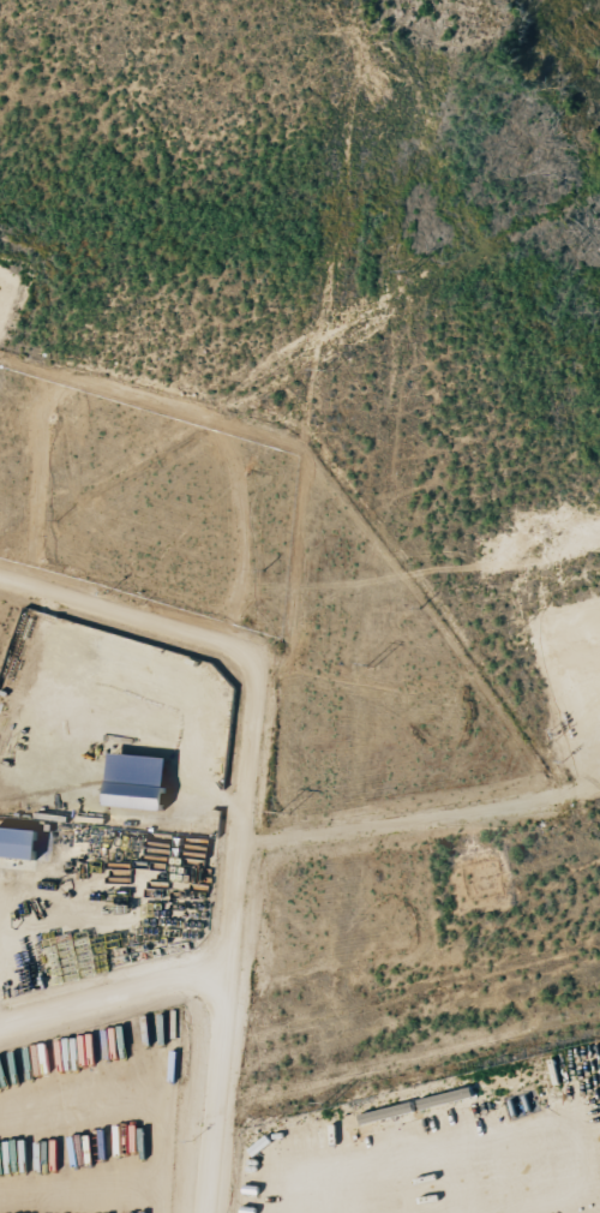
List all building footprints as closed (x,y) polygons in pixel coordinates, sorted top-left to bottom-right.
[(174,756),(117,754),(114,806),(171,809),(174,756)] [(45,829),(2,827),(0,857),(43,858),(45,829)]
